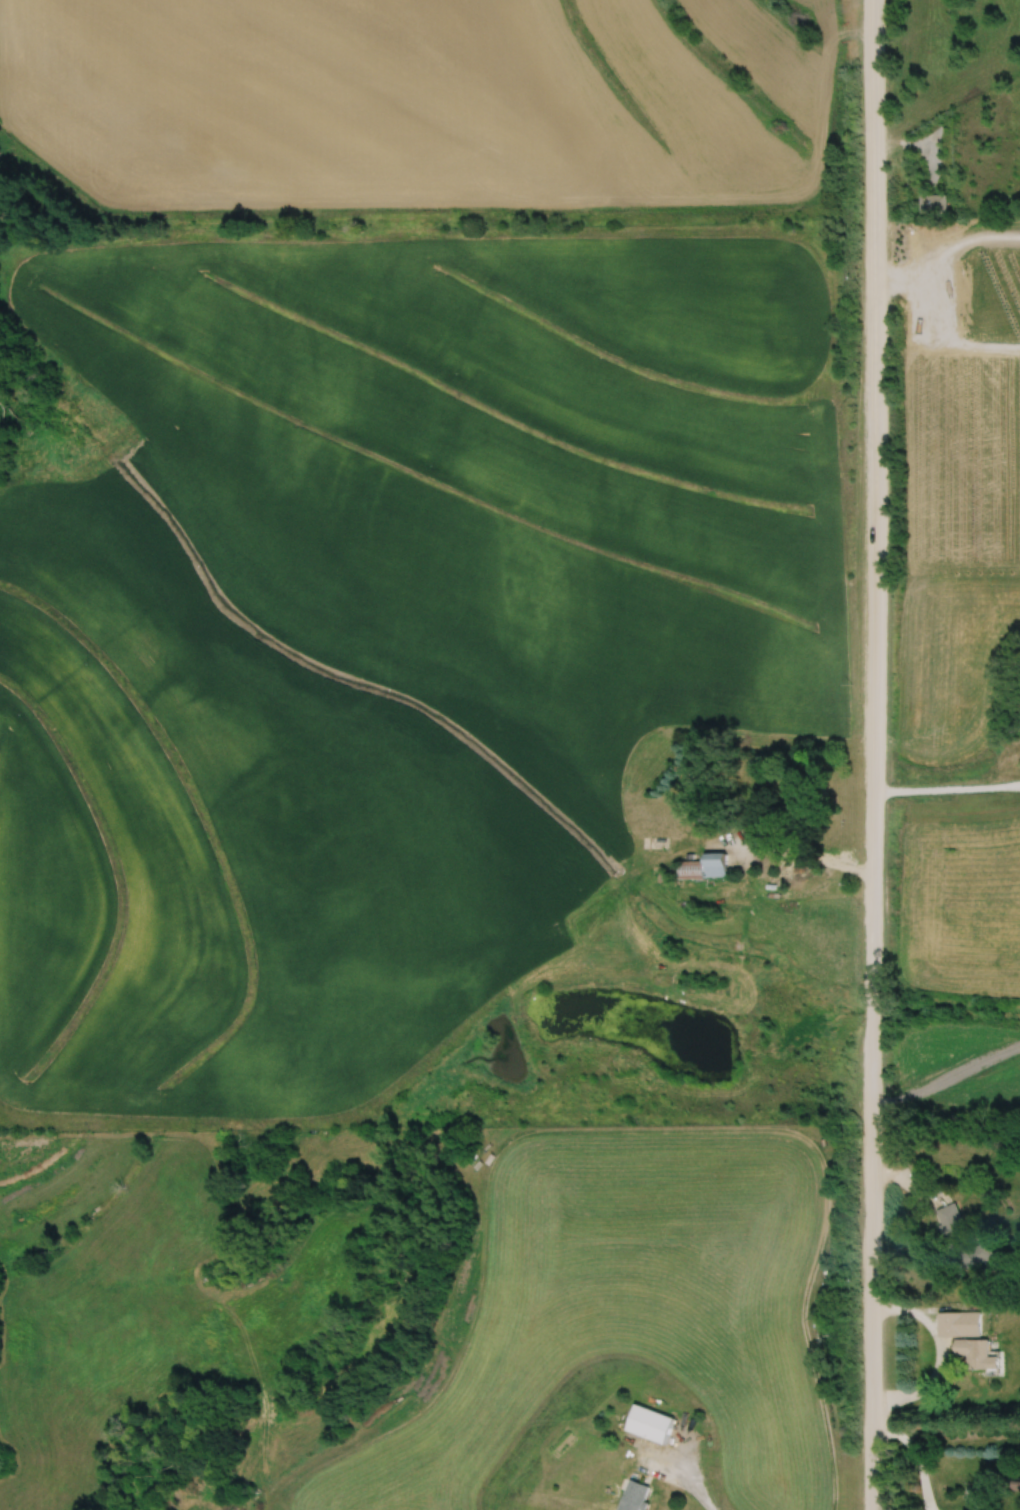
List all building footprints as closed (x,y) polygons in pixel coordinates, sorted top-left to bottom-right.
[(948,214),(948,194),(919,194),(919,214),(948,214)] [(679,877),(724,877),(724,852),(703,852),(703,861),(679,861),(679,877)] [(935,1209),(953,1271),(993,1259),(988,1242),(969,1247),(956,1203),(935,1209)] [(937,1313),(937,1337),(960,1337),(960,1313),(937,1313)] [(989,1340),(954,1340),(954,1355),(967,1355),(967,1369),(989,1369),(989,1340)] [(674,1418),(636,1404),(625,1431),(663,1445),(674,1418)] [(627,1480),(618,1509),(640,1509),(647,1486),(627,1480)]
